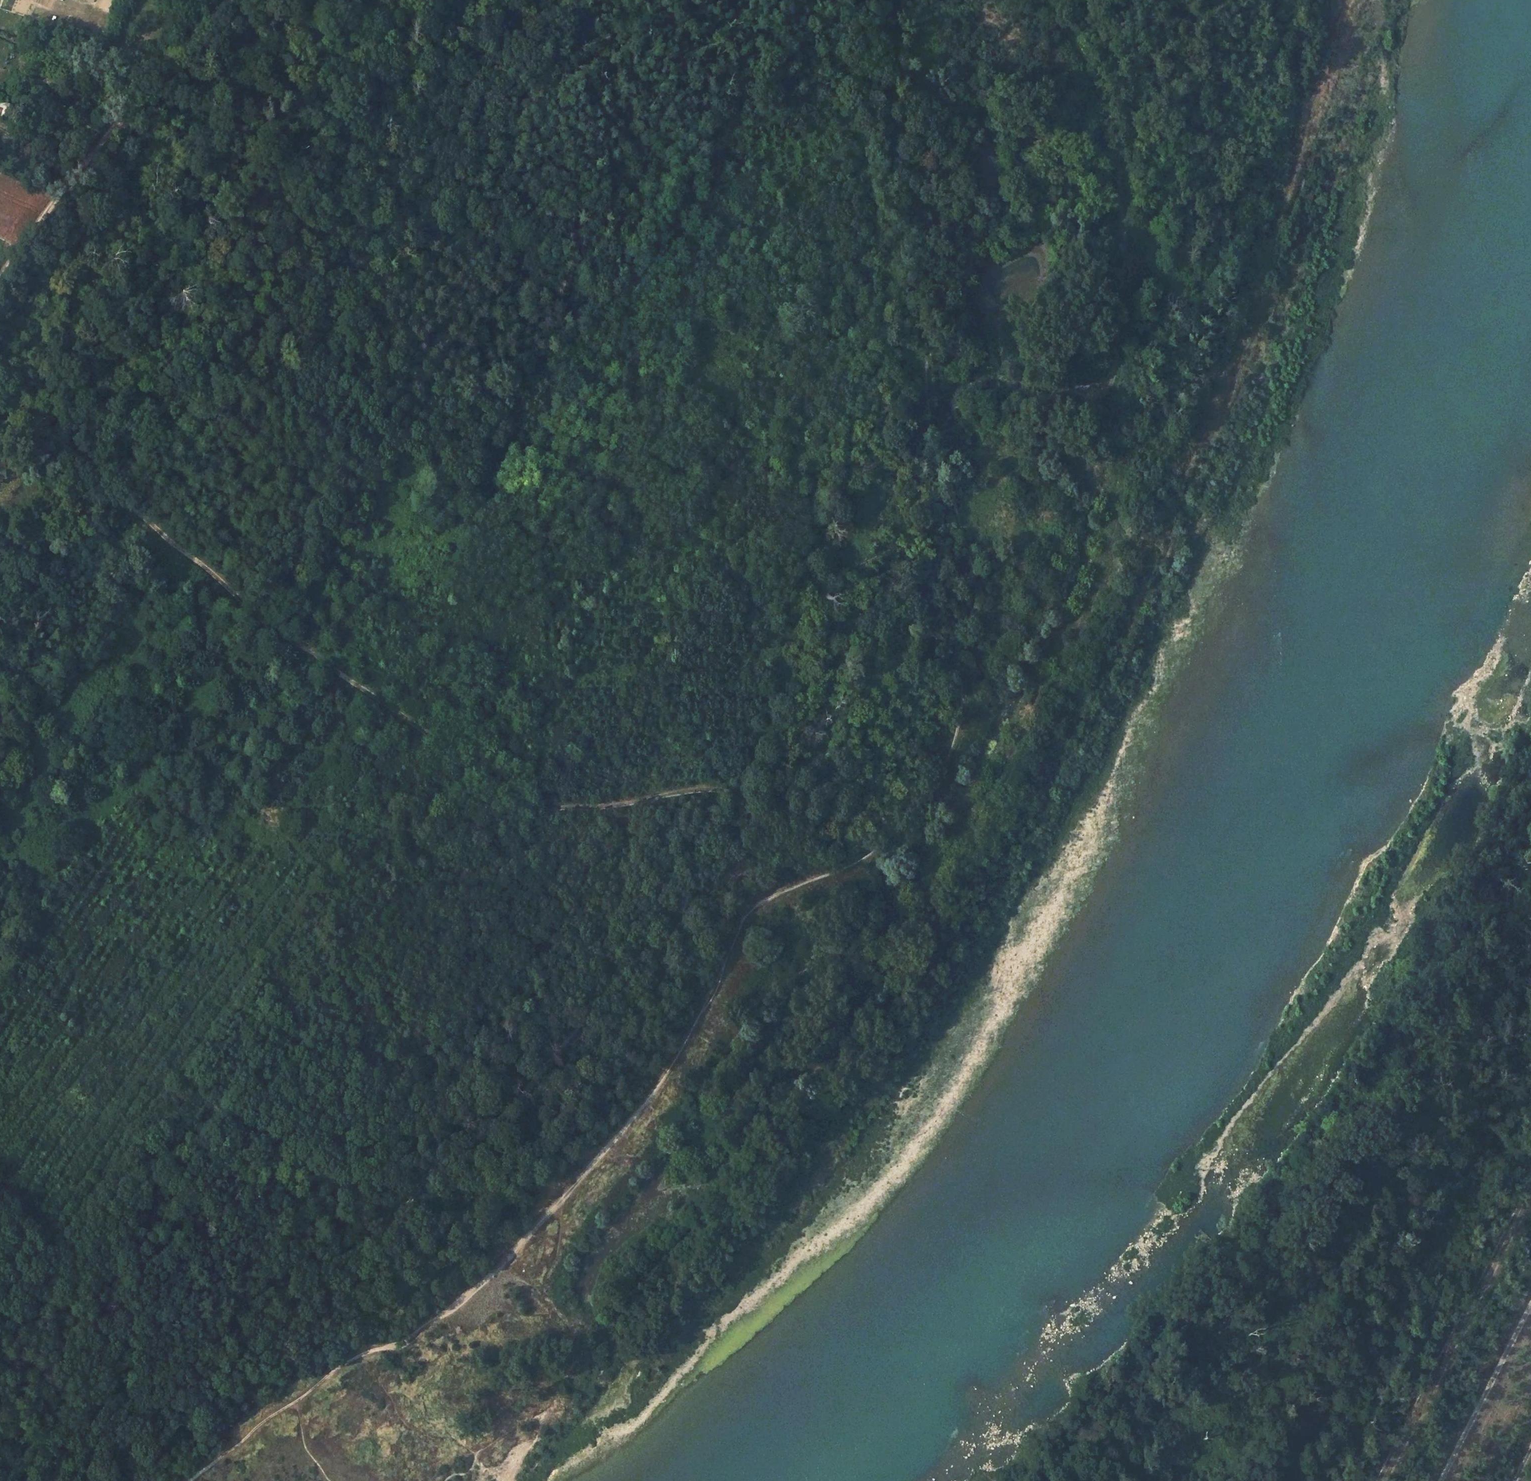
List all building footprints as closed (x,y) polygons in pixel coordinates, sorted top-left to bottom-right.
[(102,127),(94,124),(92,129),(100,133),(102,127)]
